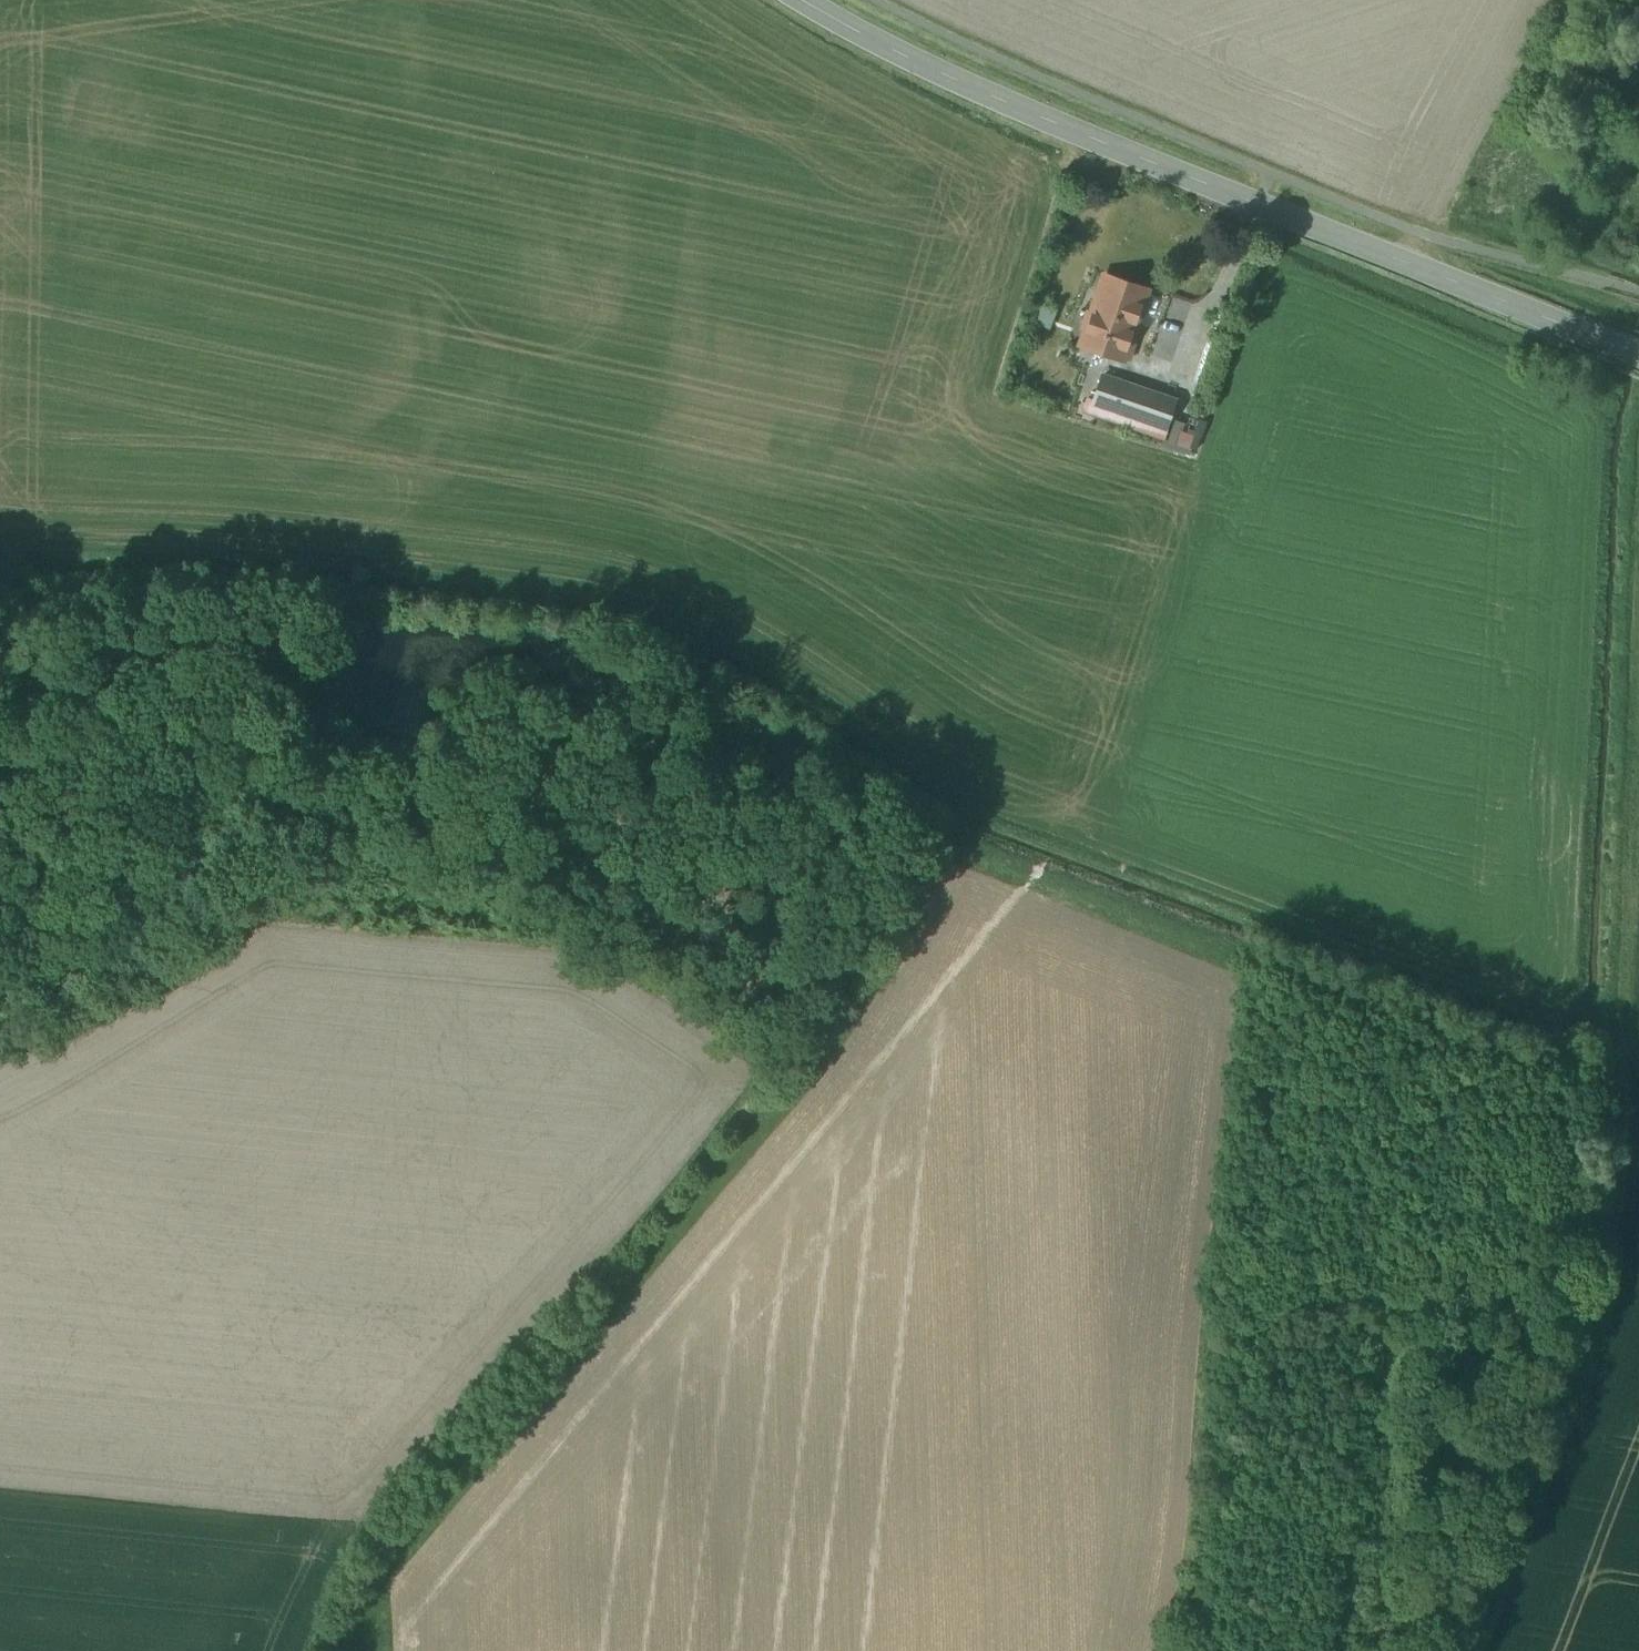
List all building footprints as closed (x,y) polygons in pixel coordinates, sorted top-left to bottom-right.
[(1146,289),(1106,276),(1093,314),(1090,313),(1084,330),(1087,331),(1083,345),(1122,359),(1123,356),(1128,357),(1133,342),(1129,340),(1146,289)] [(1175,400),(1103,376),(1094,402),(1166,427),(1175,400)]
